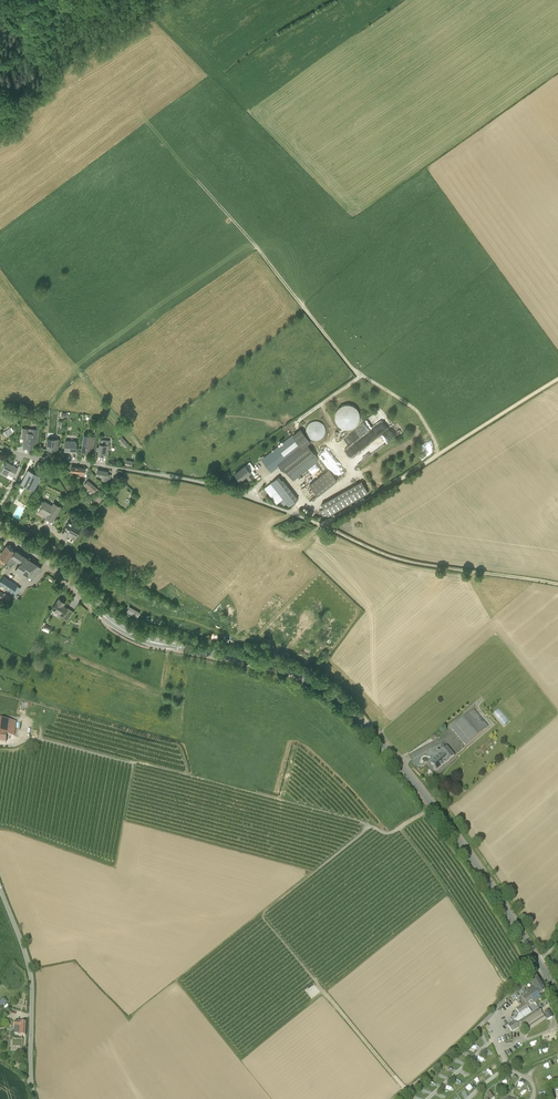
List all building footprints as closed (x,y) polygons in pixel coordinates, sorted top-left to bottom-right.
[(358,428),(358,405),(338,404),(337,427),(358,428)] [(378,413),(340,440),(345,447),(383,420),(378,413)] [(323,425),(321,419),(306,425),(311,440),(327,435),(324,427),(322,428),(321,425),(323,425)] [(4,432),(7,436),(12,433),(10,428),(4,432)] [(22,438),(24,438),(23,447),(32,448),(33,444),(37,444),(39,429),(23,428),(22,438)] [(303,447),(279,466),(281,468),(286,471),(293,479),(319,459),(307,444),(310,441),(301,429),(293,435),(303,447)] [(84,435),(82,451),(93,453),(95,436),(84,435)] [(303,447),(293,435),(262,459),(272,472),(279,466),(303,447)] [(125,447),(128,444),(122,436),(118,439),(125,447)] [(58,449),(59,438),(48,438),(47,449),(58,449)] [(108,455),(109,444),(109,440),(100,439),(99,447),(98,450),(98,454),(102,454),(108,455)] [(76,451),(77,441),(66,440),(65,450),(76,451)] [(14,476),(18,468),(6,461),(2,469),(0,472),(7,475),(8,473),(14,476)] [(249,479),(253,475),(245,465),(235,473),(240,480),(246,475),(249,479)] [(84,475),(85,468),(72,466),(71,471),(82,472),(81,475),(84,475)] [(309,484),(318,495),(337,480),(329,469),(309,484)] [(21,483),(28,487),(34,489),(35,486),(41,476),(28,470),(21,483)] [(108,472),(97,470),(96,476),(98,476),(98,475),(102,476),(102,480),(110,481),(111,474),(108,473),(108,472)] [(270,483),(271,483),(265,488),(277,503),(283,499),(289,506),(298,498),(279,475),(270,483)] [(99,490),(96,488),(88,480),(84,485),(95,494),(99,490)] [(324,517),(368,493),(361,481),(322,503),(324,508),(320,510),(324,517)] [(41,507),(39,510),(45,514),(45,513),(48,514),(47,517),(53,520),(60,506),(54,503),(53,506),(44,501),(44,502),(40,500),(38,505),(41,507)] [(69,536),(75,539),(81,528),(74,524),(74,523),(69,520),(65,526),(66,526),(63,533),(64,532),(70,535),(69,536)] [(14,549),(7,545),(0,556),(0,562),(4,564),(14,549)] [(17,559),(20,561),(14,569),(19,572),(28,558),(15,550),(10,558),(15,562),(17,559)] [(34,579),(41,567),(28,558),(19,572),(21,574),(22,574),(26,577),(28,575),(34,579)] [(18,585),(4,575),(0,581),(0,585),(12,593),(18,585)] [(2,598),(8,602),(10,596),(5,593),(5,594),(0,591),(0,598),(2,599),(2,598)] [(74,612),(68,608),(63,605),(65,602),(59,598),(54,606),(58,609),(56,611),(63,615),(61,619),(67,623),(74,612)] [(130,606),(127,611),(137,617),(140,612),(130,606)] [(0,696),(0,705),(13,708),(15,700),(0,696)] [(466,746),(466,745),(488,727),(473,710),(451,728),(466,746)] [(1,743),(6,743),(6,735),(13,736),(14,736),(16,722),(14,722),(5,721),(0,720),(0,743),(1,743)] [(447,762),(454,756),(446,747),(439,753),(441,754),(431,763),(437,770),(446,762),(447,762)] [(529,980),(534,988),(540,984),(536,977),(534,976),(529,980)] [(545,991),(540,984),(534,988),(527,992),(534,1003),(535,1003),(541,999),(539,995),(545,991)] [(528,1007),(534,1003),(527,992),(521,996),(525,1003),(528,1007)] [(520,1016),(530,1010),(528,1007),(525,1003),(516,1009),(520,1016)] [(515,1021),(507,1026),(511,1032),(519,1027),(518,1026),(521,1024),(523,1027),(542,1014),(538,1008),(531,1013),(530,1010),(520,1016),(514,1020),(515,1021)] [(544,1013),(547,1020),(553,1017),(549,1010),(544,1013)] [(25,1036),(26,1023),(14,1022),(14,1027),(15,1027),(15,1028),(14,1034),(19,1035),(19,1034),(20,1034),(19,1036),(22,1036),(25,1036)] [(23,1040),(19,1040),(13,1039),(12,1046),(20,1046),(20,1049),(22,1049),(23,1040)]
